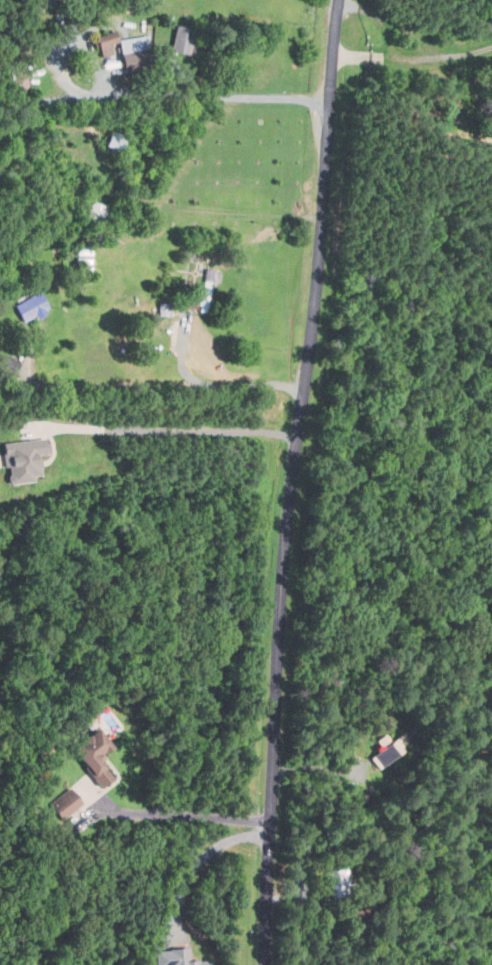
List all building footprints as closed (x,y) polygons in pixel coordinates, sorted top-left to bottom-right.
[(123,43),(121,31),(100,35),(104,57),(117,54),(115,44),(123,43)] [(122,73),(117,39),(146,35),(150,69),(122,73)] [(107,130),(126,135),(122,148),(103,142),(107,130)] [(23,239),(42,237),(43,247),(25,249),(23,239)] [(25,323),(51,312),(43,293),(17,304),(25,323)] [(155,301),(169,301),(169,315),(156,316),(155,301)] [(10,375),(19,362),(9,355),(0,368),(0,369),(10,375)] [(1,441),(43,434),(46,452),(33,454),(37,479),(7,484),(1,441)] [(93,724),(107,745),(95,753),(113,779),(100,789),(67,742),(93,724)] [(371,757),(380,769),(396,756),(391,750),(392,749),(388,743),(371,757)] [(43,763),(51,767),(46,777),(39,774),(43,763)] [(74,791),(82,804),(60,820),(51,807),(74,791)] [(208,958),(208,964),(169,964),(156,964),(155,949),(186,947),(186,958),(208,958)]
